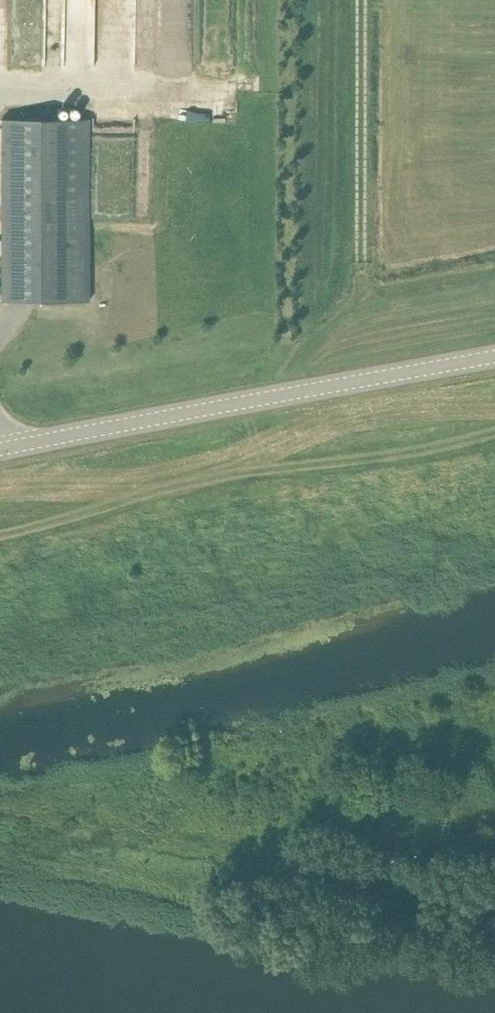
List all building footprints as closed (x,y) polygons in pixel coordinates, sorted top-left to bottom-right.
[(86,301),(86,119),(5,119),(5,301),(86,301)]
